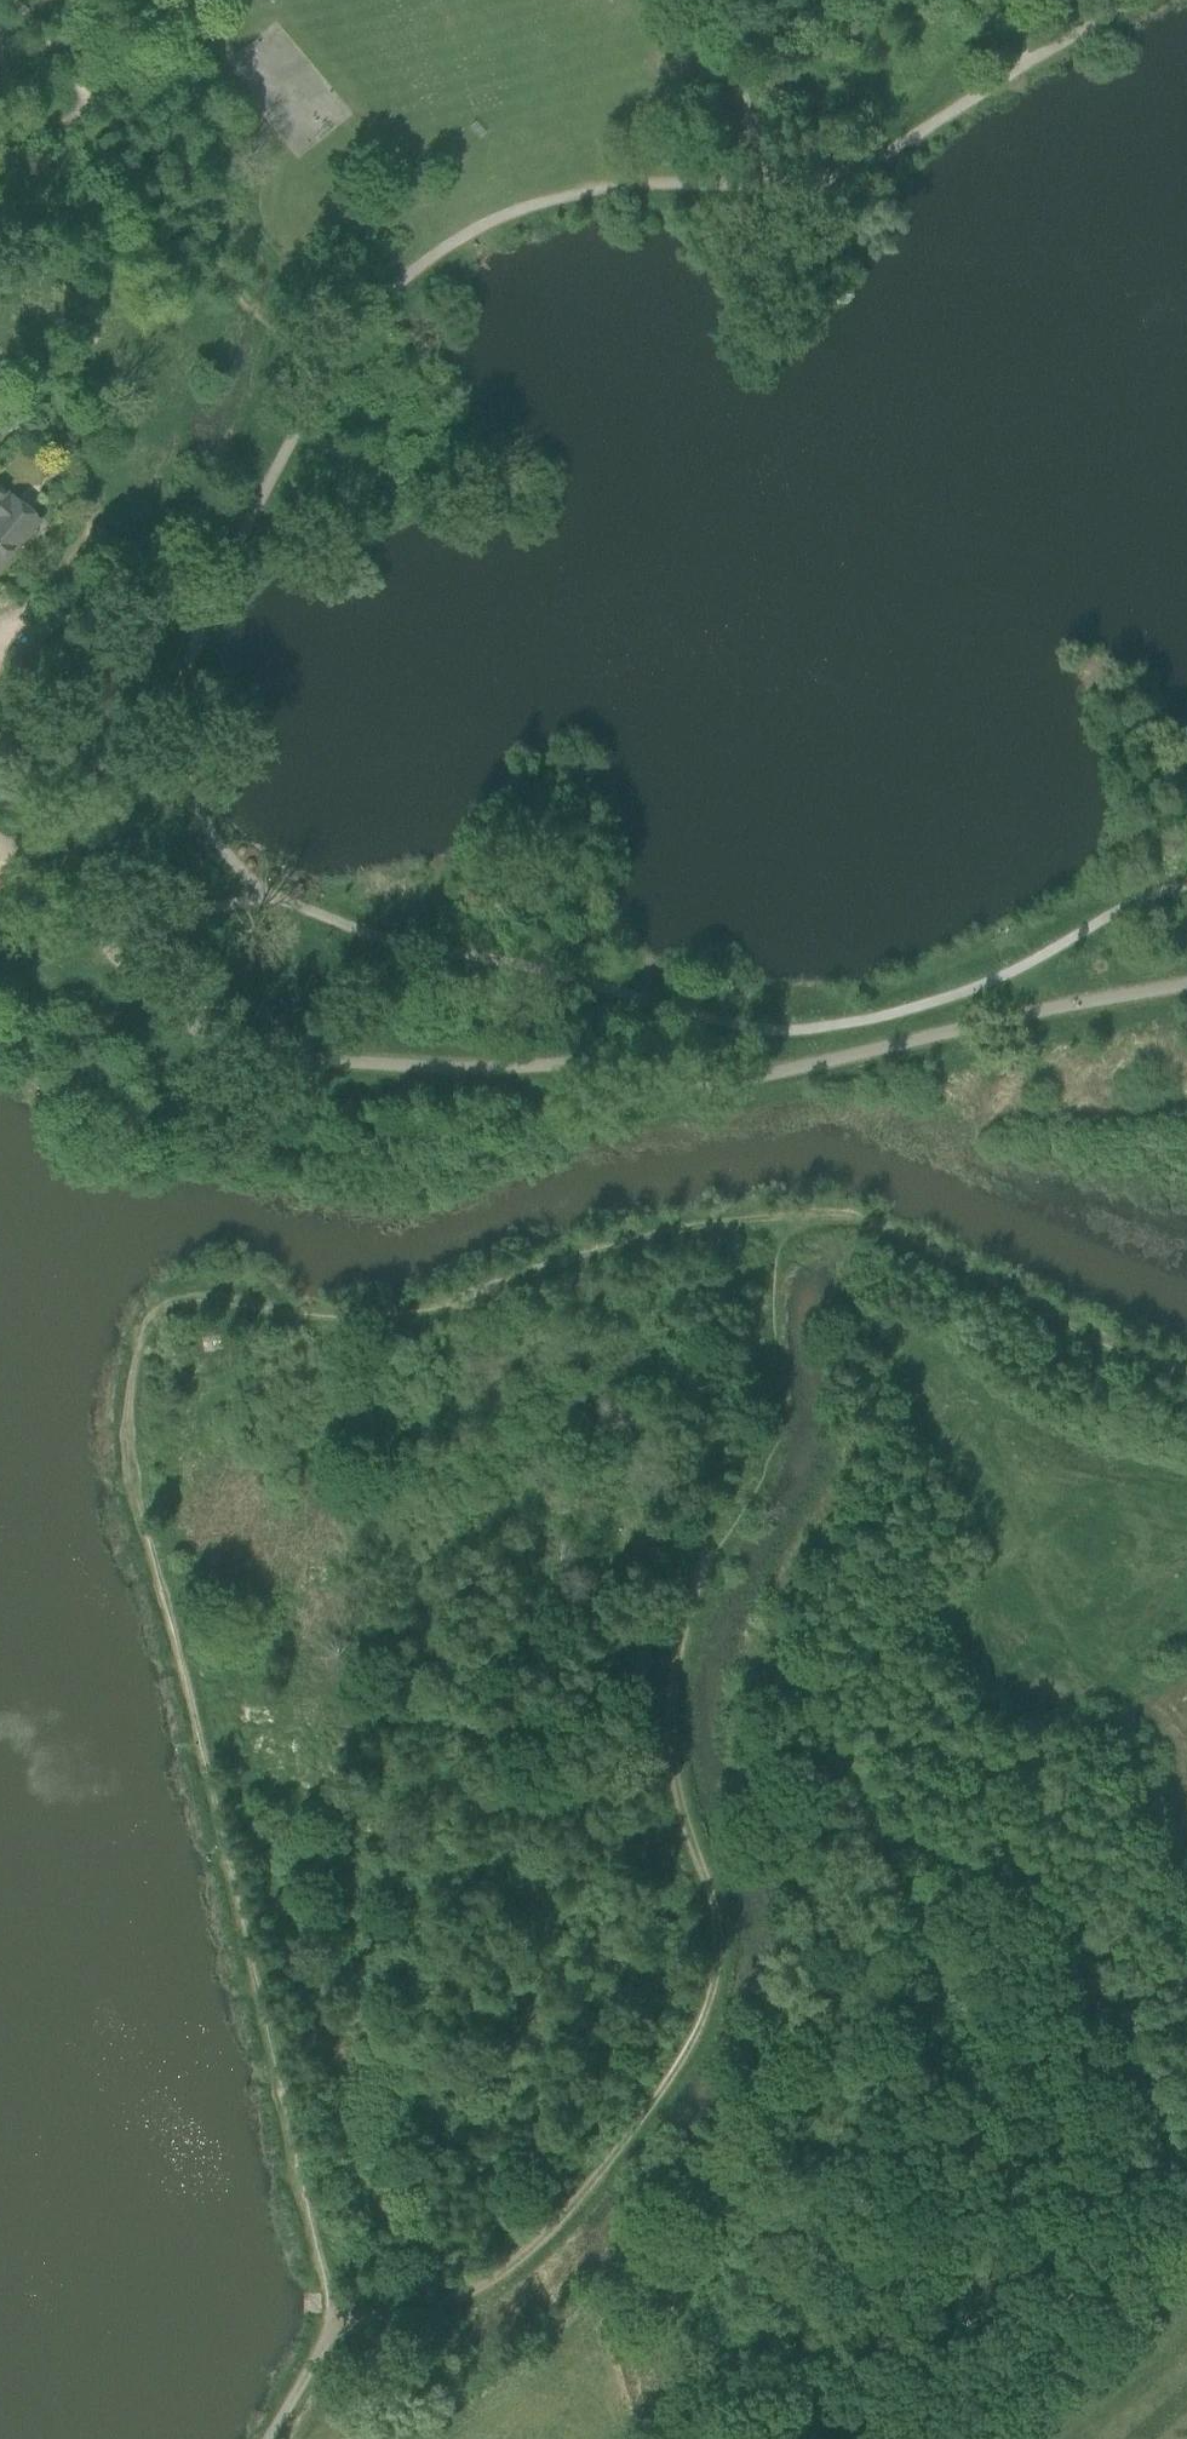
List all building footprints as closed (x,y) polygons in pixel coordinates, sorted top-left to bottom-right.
[(18,415),(8,426),(19,437),(29,425),(18,415)] [(38,523),(10,498),(9,500),(0,491),(0,565),(38,523)]
